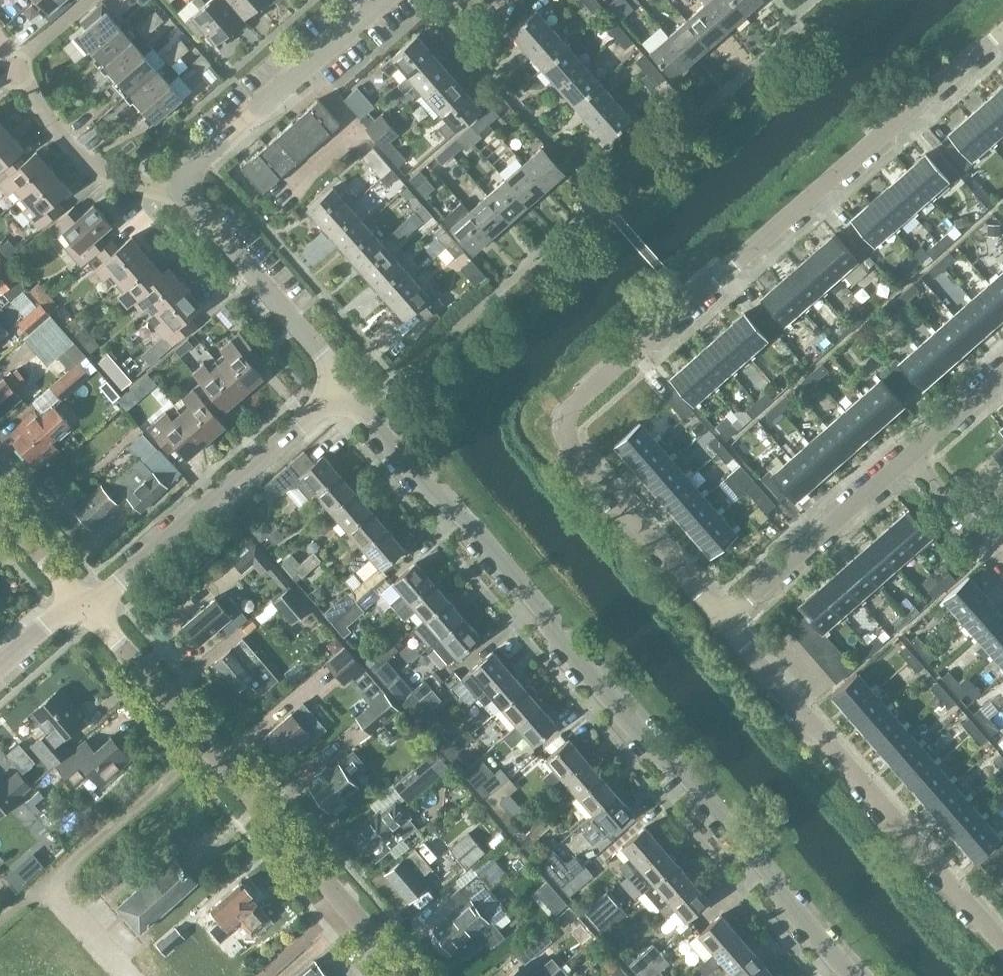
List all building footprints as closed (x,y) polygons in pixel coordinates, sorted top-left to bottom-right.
[(32,2),(45,17),(46,16),(64,0),(34,0),(32,2)] [(46,16),(50,20),(51,21),(62,11),(71,2),(69,0),(64,0),(46,16)] [(179,12),(201,37),(205,32),(219,49),(234,36),(206,4),(203,0),(193,0),(192,1),(179,12)] [(206,4),(234,36),(249,23),(229,0),(210,0),(206,4)] [(249,23),(263,10),(254,0),(229,0),(249,23)] [(263,10),(275,0),(254,0),(263,10)] [(468,11),(481,0),(459,0),(468,11)] [(583,1),(594,13),(602,6),(596,0),(585,0),(583,1)] [(609,5),(613,10),(616,13),(621,20),(634,9),(628,3),(626,0),(615,0),(609,5)] [(705,5),(727,30),(745,14),(733,0),(710,0),(705,5)] [(745,14),(761,0),(733,0),(745,14)] [(86,28),(75,38),(88,53),(119,26),(126,20),(122,14),(114,14),(103,1),(80,21),(86,28)] [(705,5),(687,20),(709,46),(727,30),(705,5)] [(511,32),(527,51),(553,28),(536,10),(511,32)] [(147,19),(155,29),(165,20),(156,11),(147,19)] [(604,25),(615,38),(623,30),(612,18),(604,25)] [(119,26),(88,53),(100,68),(141,32),(137,27),(131,27),(131,23),(127,19),(126,20),(119,26)] [(137,27),(141,32),(146,37),(155,29),(147,19),(137,27)] [(687,20),(668,36),(691,62),(709,46),(687,20)] [(527,51),(543,69),(568,46),(553,28),(527,51)] [(623,30),(615,38),(625,50),(633,42),(623,30)] [(113,82),(145,54),(152,48),(144,39),(146,37),(141,32),(100,68),(113,82)] [(401,67),(409,76),(434,54),(418,35),(393,58),(383,67),(391,76),(401,67)] [(691,62),(668,36),(650,52),(672,78),(691,62)] [(182,40),(172,48),(180,58),(190,49),(182,40)] [(186,44),(190,49),(191,50),(194,47),(189,42),(186,44)] [(543,69),(558,87),(584,64),(568,46),(543,69)] [(180,58),(172,48),(162,56),(171,66),(180,58)] [(113,82),(126,97),(158,69),(145,54),(113,82)] [(194,63),(202,73),(212,64),(203,54),(194,63)] [(417,86),(425,94),(450,72),(434,54),(409,76),(399,86),(407,95),(417,86)] [(636,62),(646,74),(654,67),(644,54),(636,62)] [(558,87),(574,105),(600,82),(584,64),(558,87)] [(654,67),(646,74),(657,86),(665,79),(654,67)] [(126,97),(138,111),(170,83),(158,69),(126,97)] [(425,94),(419,100),(434,117),(440,112),(465,90),(450,72),(425,94)] [(170,83),(138,111),(151,126),(183,98),(192,91),(179,76),(170,83)] [(574,105),(590,123),(616,100),(600,82),(574,105)] [(359,87),(345,100),(361,118),(369,111),(375,106),(366,96),(359,87)] [(465,90),(440,112),(448,121),(440,128),(449,139),(457,131),(482,109),(465,90)] [(987,103),(1002,121),(1002,90),(987,103)] [(319,100),(293,122),(315,146),(340,124),(319,100)] [(616,100),(590,123),(606,141),(632,119),(616,100)] [(970,119),(989,141),(1002,129),(1002,121),(987,103),(970,119)] [(492,107),(482,117),(489,125),(499,116),(492,107)] [(367,128),(375,138),(391,124),(382,115),(377,120),(369,111),(361,118),(368,127),(367,128)] [(489,125),(482,117),(471,126),(478,134),(489,125)] [(989,141),(970,119),(951,135),(956,140),(947,148),(967,170),(977,161),(972,156),(989,141)] [(8,129),(0,120),(0,136),(8,129)] [(293,122),(268,144),(289,168),(315,146),(293,122)] [(380,146),(390,157),(398,150),(390,141),(399,133),(391,124),(375,138),(381,145),(380,146)] [(18,152),(19,153),(24,148),(8,129),(0,136),(0,168),(18,152)] [(457,139),(446,148),(453,156),(464,147),(457,139)] [(289,168),(268,144),(242,167),(263,191),(289,168)] [(363,157),(381,178),(392,169),(374,148),(363,157)] [(453,156),(446,148),(436,157),(443,165),(453,156)] [(542,148),(524,164),(546,189),(564,173),(542,148)] [(398,150),(390,157),(398,167),(406,160),(398,150)] [(23,196),(54,170),(38,151),(26,161),(19,153),(18,152),(0,168),(0,184),(9,194),(16,187),(23,196)] [(927,155),(909,172),(929,194),(946,179),(951,184),(953,182),(960,175),(941,153),(932,161),(927,155)] [(524,164),(506,180),(527,205),(546,189),(524,164)] [(392,169),(381,178),(388,186),(399,177),(392,169)] [(54,170),(23,196),(30,204),(23,210),(40,229),(65,208),(57,199),(70,188),(54,170)] [(409,180),(416,188),(427,178),(420,170),(409,180)] [(909,172),(891,187),(911,210),(929,194),(909,172)] [(506,180),(487,196),(509,221),(527,205),(506,180)] [(891,187),(873,203),(893,226),(911,210),(891,187)] [(334,188),(309,209),(325,228),(350,206),(356,201),(347,191),(341,196),(334,188)] [(406,201),(415,212),(423,205),(414,194),(406,201)] [(487,196),(469,211),(491,237),(509,221),(487,196)] [(491,237),(469,211),(461,202),(443,218),(473,253),(491,237)] [(860,225),(851,233),(870,254),(879,246),(875,241),(893,226),(873,203),(855,220),(860,225)] [(85,264),(88,261),(88,260),(107,244),(107,243),(100,235),(112,224),(94,205),(82,215),(64,231),(65,232),(73,241),(69,245),(85,264)] [(423,205),(415,212),(424,222),(432,215),(423,205)] [(325,228),(341,246),(366,224),(350,206),(325,228)] [(61,236),(65,232),(64,231),(82,215),(75,207),(52,226),(61,236)] [(968,217),(955,220),(957,228),(970,225),(968,217)] [(341,246),(357,264),(381,242),(366,224),(341,246)] [(989,224),(988,236),(1000,236),(1000,225),(989,224)] [(437,237),(446,248),(454,241),(445,230),(437,237)] [(0,241),(0,248),(3,251),(8,257),(20,246),(9,233),(0,241)] [(837,235),(819,251),(838,273),(856,258),(860,263),(870,254),(851,233),(842,240),(837,235)] [(949,233),(939,242),(945,249),(956,240),(949,233)] [(111,273),(118,281),(149,255),(133,236),(120,248),(112,239),(107,243),(107,244),(88,260),(88,261),(104,279),(111,273)] [(454,241),(446,248),(455,258),(463,251),(454,241)] [(357,264),(372,282),(397,260),(381,242),(357,264)] [(945,249),(939,242),(928,252),(934,259),(945,249)] [(819,251),(801,267),(820,289),(838,273),(819,251)] [(951,252),(940,262),(947,269),(957,260),(951,252)] [(127,306),(133,301),(133,300),(164,273),(149,255),(118,281),(126,289),(118,296),(127,306)] [(3,292),(18,279),(0,259),(0,289),(3,292)] [(372,282),(388,300),(413,278),(397,260),(372,282)] [(947,269),(940,262),(930,271),(936,278),(947,269)] [(149,304),(156,312),(186,286),(170,267),(164,273),(133,300),(133,301),(141,310),(149,304)] [(801,267),(783,283),(802,305),(820,289),(801,267)] [(991,285),(1002,298),(1002,275),(991,285)] [(413,278),(388,300),(405,319),(415,309),(429,297),(428,296),(413,278)] [(769,305),(760,313),(779,334),(789,325),(785,321),(802,305),(783,283),(764,300),(769,305)] [(38,284),(30,290),(40,302),(48,295),(38,284)] [(915,284),(904,293),(911,301),(921,291),(915,284)] [(973,301),(993,324),(1002,315),(1002,298),(991,285),(973,301)] [(186,286),(156,312),(163,320),(156,327),(172,346),(197,324),(190,316),(202,305),(186,286)] [(432,293),(428,296),(429,297),(415,309),(423,318),(440,302),(432,293)] [(911,301),(904,293),(894,302),(900,310),(911,301)] [(48,295),(40,302),(42,304),(50,313),(54,310),(57,306),(48,295)] [(973,301),(955,317),(975,339),(993,324),(973,301)] [(50,313),(42,304),(20,324),(29,334),(52,315),(50,313)] [(746,314),(728,331),(748,353),(765,338),(769,342),(779,334),(760,313),(751,320),(746,314)] [(858,313),(848,321),(855,328),(864,320),(858,313)] [(955,317),(937,332),(957,355),(975,339),(955,317)] [(50,318),(28,337),(53,364),(73,345),(50,318)] [(855,328),(848,321),(837,331),(843,339),(855,328)] [(75,334),(83,343),(92,335),(84,326),(75,334)] [(728,331),(710,346),(730,369),(748,353),(728,331)] [(227,356),(219,363),(245,393),(264,377),(253,364),(261,357),(240,332),(221,348),(227,356)] [(937,332),(919,348),(939,371),(957,355),(937,332)] [(92,335),(83,343),(91,352),(100,344),(92,335)] [(175,350),(181,356),(193,345),(188,339),(175,350)] [(710,346),(692,362),(712,384),(730,369),(710,346)] [(898,359),(888,368),(907,390),(916,382),(921,387),(939,371),(919,348),(902,364),(898,359)] [(131,381),(132,379),(110,353),(100,362),(122,389),(131,381)] [(194,371),(201,380),(202,380),(224,405),(223,406),(227,409),(245,393),(219,363),(210,370),(204,362),(194,371)] [(712,384),(692,362),(674,378),(694,400),(712,384)] [(52,387),(62,399),(90,376),(80,364),(52,387)] [(824,364),(813,373),(819,380),(830,371),(824,364)] [(882,381),(865,397),(884,419),(903,403),(899,398),(907,390),(888,368),(879,377),(882,381)] [(3,379),(0,382),(0,415),(21,397),(17,392),(29,382),(18,370),(6,380),(4,378),(3,379)] [(819,380),(813,373),(803,382),(809,390),(819,380)] [(183,397),(174,404),(181,411),(207,442),(226,426),(215,413),(223,406),(224,405),(202,380),(201,380),(183,397)] [(665,395),(680,413),(689,405),(674,387),(665,395)] [(128,390),(122,396),(119,399),(120,400),(125,405),(128,409),(137,400),(128,390)] [(768,392),(757,401),(763,408),(774,399),(768,392)] [(788,395),(777,404),(784,411),(794,402),(788,395)] [(865,397),(847,413),(867,435),(884,419),(865,397)] [(763,408),(757,401),(747,410),(753,418),(763,408)] [(784,411),(777,404),(767,413),(773,421),(784,411)] [(689,405),(680,413),(686,420),(695,412),(689,405)] [(56,409),(42,420),(36,413),(22,425),(27,431),(15,441),(30,459),(38,468),(58,450),(51,441),(57,436),(55,435),(69,424),(56,409)] [(207,442),(181,411),(172,418),(166,411),(147,428),(169,453),(178,445),(189,458),(207,442)] [(847,413),(829,428),(849,451),(867,435),(847,413)] [(722,433),(727,439),(738,431),(732,424),(722,433)] [(617,445),(633,464),(656,444),(640,425),(617,445)] [(829,428),(811,444),(831,467),(849,451),(829,428)] [(709,443),(718,453),(726,447),(717,437),(709,443)] [(633,464),(649,481),(672,461),(656,444),(633,464)] [(811,444),(793,460),(813,483),(831,467),(811,444)] [(1000,464),(1002,461),(1002,445),(992,455),(1000,464)] [(726,447),(718,453),(727,464),(720,471),(726,478),(741,465),(735,458),(726,447)] [(158,448),(143,462),(167,487),(176,478),(178,480),(179,478),(178,477),(182,473),(158,448)] [(317,493),(318,494),(341,475),(324,456),(317,463),(306,450),(271,480),(264,486),(272,496),(298,486),(310,500),(317,493)] [(766,465),(757,474),(762,479),(780,501),(789,493),(794,499),(813,483),(793,460),(786,466),(778,458),(768,467),(766,465)] [(167,487),(143,462),(140,459),(106,490),(102,486),(76,510),(93,528),(127,496),(142,511),(168,488),(167,487)] [(649,481),(665,499),(688,479),(672,461),(649,481)] [(745,488),(751,495),(760,487),(741,465),(726,478),(724,480),(737,495),(745,488)] [(318,494),(334,513),(356,493),(341,475),(318,494)] [(665,499),(681,517),(703,497),(688,479),(665,499)] [(760,487),(751,495),(767,513),(776,505),(760,487)] [(340,520),(350,531),(372,511),(356,493),(334,513),(318,527),(324,534),(340,520)] [(681,517),(696,535),(719,515),(703,497),(681,517)] [(350,531),(366,549),(388,529),(372,511),(350,531)] [(910,511),(892,528),(911,550),(930,534),(910,511)] [(719,515),(696,535),(713,554),(735,534),(719,515)] [(263,520),(252,530),(261,541),(268,536),(273,531),(263,520)] [(273,531),(268,536),(275,544),(284,536),(277,528),(273,531)] [(892,528),(874,543),(893,566),(911,550),(892,528)] [(366,549),(351,562),(358,570),(367,580),(382,568),(404,548),(388,529),(366,549)] [(214,542),(191,562),(198,571),(222,550),(214,542)] [(232,561),(242,572),(253,562),(262,572),(267,568),(283,586),(289,581),(253,542),(232,561)] [(874,543),(856,559),(875,582),(893,566),(874,543)] [(314,552),(305,561),(311,568),(320,559),(314,552)] [(292,554),(282,563),(293,575),(298,571),(296,568),(301,564),(292,554)] [(856,559),(838,575),(857,597),(875,582),(856,559)] [(311,568),(305,561),(301,564),(296,568),(298,571),(302,575),(311,568)] [(395,583),(383,593),(391,603),(399,612),(434,582),(417,563),(395,583)] [(950,573),(940,582),(946,589),(957,580),(950,573)] [(838,575),(820,591),(840,613),(857,597),(838,575)] [(946,597),(963,616),(985,596),(969,578),(946,597)] [(418,609),(427,619),(449,599),(434,582),(399,612),(405,620),(418,609)] [(946,589),(940,582),(929,591),(935,598),(946,589)] [(321,584),(313,591),(321,600),(325,596),(326,589),(321,584)] [(309,609),(291,588),(274,602),(292,623),(309,609)] [(808,615),(816,624),(821,629),(840,613),(820,591),(801,607),(808,615)] [(205,606),(182,626),(198,644),(220,625),(229,634),(248,618),(233,601),(226,592),(207,608),(205,606)] [(348,592),(324,613),(332,622),(338,617),(357,601),(348,592)] [(963,616),(979,634),(1001,614),(985,596),(963,616)] [(417,628),(432,645),(465,617),(449,599),(427,619),(417,628)] [(338,617),(332,622),(343,634),(349,629),(347,628),(366,612),(357,601),(338,617)] [(914,604),(903,613),(910,620),(920,611),(914,604)] [(910,620),(903,613),(893,622),(899,629),(910,620)] [(994,652),(1002,645),(1002,616),(1001,614),(979,634),(994,652)] [(790,630),(798,639),(816,624),(808,615),(790,630)] [(465,617),(432,645),(448,664),(481,636),(465,617)] [(798,639),(806,648),(824,633),(821,629),(816,624),(798,639)] [(806,648),(813,657),(831,642),(824,633),(806,648)] [(336,636),(327,643),(335,653),(344,645),(336,636)] [(878,636),(867,645),(873,652),(884,643),(878,636)] [(910,642),(919,652),(926,646),(917,636),(910,642)] [(214,663),(237,690),(249,679),(261,693),(277,679),(261,660),(262,660),(243,638),(214,663)] [(392,642),(383,650),(390,659),(399,651),(392,642)] [(813,657),(821,666),(839,650),(831,642),(813,657)] [(873,652),(867,645),(856,654),(862,661),(873,652)] [(1002,662),(1002,645),(994,652),(1002,662)] [(345,646),(327,662),(345,683),(363,667),(345,646)] [(899,652),(908,662),(915,656),(906,646),(899,652)] [(926,646),(919,652),(929,663),(936,657),(926,646)] [(390,659),(383,650),(374,658),(377,662),(381,666),(390,659)] [(821,666),(829,675),(847,659),(839,650),(821,666)] [(462,679),(478,697),(510,669),(494,651),(462,679)] [(366,661),(371,667),(377,662),(374,658),(372,656),(366,661)] [(915,656),(908,662),(917,673),(924,667),(915,656)] [(847,659),(829,675),(836,684),(854,668),(847,659)] [(377,662),(371,667),(378,675),(381,666),(377,662)] [(495,698),(503,707),(525,687),(510,669),(478,697),(485,706),(495,698)] [(942,678),(951,689),(958,683),(949,672),(942,678)] [(834,695),(850,713),(873,693),(857,674),(834,695)] [(395,677),(387,685),(410,711),(433,690),(426,681),(414,691),(410,695),(395,677)] [(930,688),(940,698),(946,692),(937,682),(930,688)] [(958,683),(951,689),(960,699),(967,693),(958,683)] [(518,724),(541,705),(535,698),(537,695),(537,692),(533,686),(529,686),(526,688),(525,687),(503,707),(518,724)] [(60,689),(35,711),(43,721),(41,723),(48,732),(33,744),(51,765),(71,748),(63,739),(83,721),(75,712),(78,710),(60,689)] [(433,690),(410,711),(418,720),(442,700),(434,691),(433,690)] [(946,692),(940,698),(949,709),(956,703),(946,692)] [(850,713),(866,731),(889,711),(873,693),(850,713)] [(385,695),(357,718),(370,734),(398,710),(385,695)] [(291,713),(266,735),(282,754),(298,741),(304,748),(326,729),(303,703),(292,713),(291,713)] [(518,724),(503,737),(511,746),(526,733),(534,743),(557,723),(541,705),(518,724)] [(974,714),(982,725),(989,719),(980,708),(974,714)] [(866,731),(882,749),(905,729),(889,711),(866,731)] [(962,724),(971,735),(978,729),(969,718),(962,724)] [(989,719),(982,725),(991,735),(998,729),(989,719)] [(395,721),(388,728),(395,736),(402,730),(395,721)] [(882,749),(897,767),(920,747),(905,729),(882,749)] [(978,729),(971,735),(980,745),(987,739),(978,729)] [(469,731),(459,739),(466,746),(475,738),(469,731)] [(441,735),(435,740),(447,755),(448,754),(453,750),(450,746),(441,735)] [(79,748),(58,766),(75,785),(89,773),(102,786),(123,768),(121,766),(131,758),(112,737),(87,758),(79,748)] [(466,746),(459,739),(450,746),(453,750),(457,754),(466,746)] [(551,787),(563,777),(586,757),(570,739),(547,758),(556,768),(543,778),(551,787)] [(15,742),(6,750),(16,761),(24,753),(15,742)] [(897,767),(913,786),(936,765),(920,747),(897,767)] [(320,779),(311,787),(321,799),(318,801),(325,809),(328,807),(330,810),(332,808),(336,813),(346,805),(342,800),(357,787),(351,780),(360,772),(367,766),(354,750),(338,764),(331,770),(327,766),(316,775),(320,779)] [(448,754),(447,755),(457,766),(462,761),(456,755),(457,754),(453,750),(448,754)] [(1002,771),(1002,758),(1000,755),(994,760),(1002,771)] [(563,777),(578,794),(601,775),(586,757),(563,777)] [(913,786),(929,804),(952,783),(936,765),(913,786)] [(415,768),(395,785),(405,798),(425,781),(415,768)] [(482,785),(490,794),(510,778),(501,768),(482,785)] [(3,811),(3,810),(16,799),(15,799),(29,787),(16,772),(2,783),(0,781),(0,813),(3,811)] [(48,772),(37,781),(44,790),(55,780),(48,772)] [(601,775),(578,794),(589,806),(594,812),(609,799),(617,793),(601,775)] [(490,794),(485,799),(507,825),(515,819),(501,802),(518,787),(510,778),(490,794)] [(929,804),(944,822),(968,801),(952,783),(929,804)] [(617,793),(594,812),(581,824),(587,830),(592,825),(602,837),(632,811),(617,793)] [(944,822),(960,840),(983,819),(968,801),(944,822)] [(389,804),(352,835),(367,852),(376,862),(412,831),(405,823),(389,804)] [(48,809),(41,815),(48,824),(55,818),(48,809)] [(545,818),(535,826),(542,834),(551,826),(545,818)] [(983,819),(960,840),(976,858),(1000,838),(983,819)] [(542,834),(535,826),(526,834),(528,837),(529,838),(532,842),(534,841),(542,834)] [(620,867),(627,875),(662,845),(646,827),(634,837),(624,846),(632,856),(620,867)] [(521,829),(515,834),(523,844),(529,838),(528,837),(526,834),(521,829)] [(485,853),(469,834),(449,851),(466,869),(485,853)] [(532,842),(529,838),(523,844),(532,854),(539,848),(534,841),(532,842)] [(643,893),(645,892),(678,863),(662,845),(627,875),(643,893)] [(990,856),(1002,871),(1002,853),(998,848),(990,856)] [(386,874),(408,901),(427,885),(420,877),(432,868),(415,849),(386,874)] [(554,849),(541,861),(562,886),(567,882),(577,874),(586,866),(578,856),(571,862),(565,862),(554,849)] [(127,915),(141,931),(197,881),(174,856),(118,906),(127,915)] [(990,856),(981,863),(996,881),(1002,875),(1002,871),(990,856)] [(645,892),(660,910),(693,881),(678,863),(645,892)] [(567,882),(562,886),(570,895),(575,891),(579,887),(584,883),(594,875),(586,866),(577,874),(567,882)] [(13,869),(5,875),(17,889),(25,882),(13,869)] [(471,899),(434,930),(452,952),(457,948),(463,956),(470,956),(490,940),(481,929),(489,923),(491,926),(509,912),(478,874),(452,895),(452,896),(468,883),(478,897),(473,901),(471,899)] [(693,881),(660,910),(668,919),(678,909),(686,919),(709,899),(693,881)] [(223,919),(215,926),(224,936),(233,929),(241,922),(251,935),(271,919),(259,906),(261,904),(255,897),(255,896),(253,894),(254,891),(247,883),(244,884),(242,882),(213,907),(223,919)] [(620,905),(611,914),(618,922),(627,913),(620,905)] [(602,922),(604,924),(609,929),(614,925),(618,922),(611,914),(602,922)] [(700,934),(690,943),(706,961),(715,952),(738,932),(722,915),(700,934)] [(583,922),(573,931),(586,946),(596,937),(583,922)] [(604,924),(599,929),(608,940),(609,940),(619,931),(614,925),(609,929),(604,924)] [(215,926),(157,975),(224,975),(244,959),(224,936),(215,926)] [(165,955),(184,938),(176,928),(157,945),(165,955)] [(522,948),(516,953),(525,964),(531,959),(552,941),(543,930),(522,948)] [(723,961),(731,970),(754,951),(738,932),(715,952),(706,961),(699,967),(707,975),(723,961)] [(153,942),(134,960),(144,970),(145,969),(152,975),(166,963),(159,955),(162,952),(153,942)] [(635,960),(630,964),(639,974),(644,969),(643,969),(652,961),(653,962),(662,954),(654,944),(635,960)] [(769,969),(754,951),(731,970),(725,975),(761,975),(769,969)] [(643,969),(644,969),(639,974),(640,975),(666,975),(661,971),(670,963),(662,954),(653,962),(652,961),(643,969)] [(314,961),(297,975),(327,975),(314,961)] [(554,972),(547,963),(532,975),(549,975),(554,972)] [(609,972),(613,975),(631,975),(619,963),(609,972)] [(549,975),(564,975),(567,973),(561,966),(554,972),(549,975)] [(519,967),(509,975),(526,975),(519,967)]
